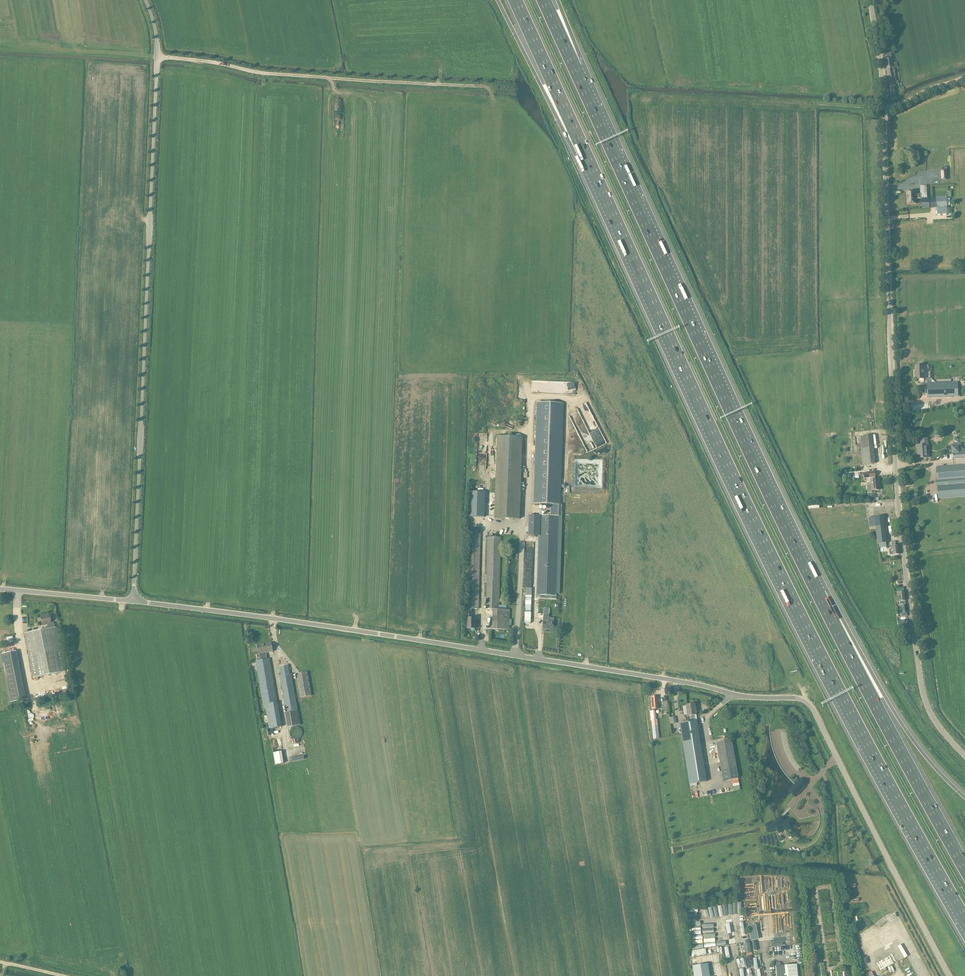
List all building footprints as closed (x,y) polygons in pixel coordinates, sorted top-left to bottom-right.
[(931,198),(927,198),(927,193),(921,193),(921,194),(920,194),(915,194),(915,192),(906,192),(907,204),(916,204),(915,199),(921,199),(921,208),(932,208),(931,198)] [(947,197),(931,198),(932,208),(937,208),(938,214),(948,214),(947,197)] [(925,379),(925,365),(916,366),(917,371),(915,371),(916,379),(925,379)] [(931,379),(927,379),(928,398),(952,398),(952,396),(958,395),(958,394),(960,394),(960,387),(958,387),(958,382),(932,382),(931,379)] [(533,504),(560,505),(564,403),(537,402),(533,504)] [(582,440),(586,451),(606,444),(601,433),(597,424),(593,426),(596,435),(582,440)] [(519,519),(522,437),(512,437),(512,434),(507,434),(507,437),(497,436),(495,518),(519,519)] [(873,448),(872,435),(859,437),(863,465),(875,464),(873,448)] [(961,444),(952,444),(953,453),(961,453),(961,450),(961,444)] [(927,458),(926,445),(917,446),(918,458),(927,458)] [(961,453),(953,453),(954,459),(964,458),(964,449),(961,450),(961,453)] [(602,481),(602,460),(575,459),(574,467),(577,467),(577,463),(599,464),(599,467),(599,481),(602,481)] [(936,467),(938,481),(943,481),(943,485),(938,485),(939,499),(964,497),(964,483),(955,484),(955,483),(964,482),(964,465),(936,467)] [(880,490),(878,479),(875,479),(875,477),(874,472),(864,474),(864,482),(871,481),(871,485),(867,486),(868,493),(872,493),(872,491),(880,490)] [(484,517),(485,492),(470,492),(469,517),(484,517)] [(559,516),(540,515),(529,515),(528,536),(538,536),(537,595),(536,598),(545,598),(545,595),(549,596),(556,596),(557,596),(559,516)] [(887,543),(884,516),(868,518),(869,528),(875,527),(877,544),(878,544),(886,543),(887,543)] [(479,609),(481,529),(469,529),(466,609),(479,609)] [(499,609),(501,537),(488,537),(486,609),(493,609),(492,622),(492,629),(509,630),(509,625),(512,625),(512,619),(509,619),(510,610),(499,609)] [(891,543),(892,549),(889,549),(889,555),(893,555),(899,554),(898,546),(896,546),(895,542),(891,543)] [(475,629),(475,619),(472,619),(473,612),(466,612),(466,619),(467,619),(467,629),(475,629)] [(543,628),(553,629),(554,618),(549,617),(549,615),(544,614),(543,628)] [(57,627),(51,628),(50,623),(51,623),(49,616),(40,617),(42,625),(47,624),(48,629),(24,634),(33,678),(33,680),(40,679),(40,676),(65,671),(63,660),(57,627)] [(273,651),(272,643),(258,645),(259,654),(261,660),(255,661),(256,663),(252,664),(253,670),(257,669),(263,705),(264,709),(266,709),(267,716),(264,716),(265,722),(268,722),(269,729),(282,726),(278,706),(269,708),(268,704),(277,702),(270,658),(267,659),(266,653),(273,651)] [(24,699),(16,651),(0,654),(9,702),(24,699)] [(311,695),(307,672),(296,674),(300,697),(311,695)] [(298,710),(291,675),(280,677),(286,712),(285,713),(288,727),(300,725),(298,710)] [(649,697),(650,711),(651,721),(652,720),(652,726),(653,739),(659,738),(658,726),(657,726),(657,720),(655,720),(655,709),(659,709),(658,697),(649,697)] [(690,722),(694,721),(693,715),(696,715),(695,704),(693,705),(693,704),(690,704),(690,705),(686,706),(683,707),(684,711),(685,713),(687,713),(688,716),(689,716),(690,722)] [(690,722),(681,723),(691,789),(707,786),(697,721),(694,721),(690,722)] [(296,739),(297,739),(298,739),(299,738),(300,738),(301,737),(302,736),(302,735),(302,734),(303,733),(303,732),(302,731),(302,730),(302,729),(301,729),(301,728),(300,727),(299,727),(298,726),(297,726),(296,726),(295,726),(294,726),(293,727),(292,727),(292,728),(291,728),(291,729),(290,729),(290,730),(290,731),(290,732),(290,733),(290,734),(290,735),(291,736),(292,737),(292,738),(293,738),(294,739),(295,739),(296,739)] [(728,741),(716,743),(721,771),(737,768),(732,740),(728,741)] [(284,763),(282,751),(273,752),(275,764),(284,763)] [(739,777),(737,768),(721,771),(723,780),(739,777)] [(807,784),(800,778),(794,784),(790,789),(789,790),(791,793),(795,796),(807,784)] [(719,905),(713,916),(717,918),(724,908),(719,905)] [(695,916),(699,918),(703,908),(699,906),(695,916)] [(706,906),(701,916),(705,918),(710,908),(706,906)] [(713,906),(708,915),(711,917),(716,907),(713,906)] [(723,918),(731,909),(728,906),(720,916),(723,918)] [(730,920),(736,912),(733,909),(727,917),(730,920)] [(740,910),(731,920),(734,923),(743,913),(740,910)] [(741,917),(736,923),(739,926),(745,919),(741,917)] [(759,940),(756,926),(749,927),(751,942),(759,940)] [(746,955),(752,954),(749,942),(743,943),(746,955)] [(752,957),(742,958),(743,967),(757,965),(756,957),(752,958),(752,957)] [(708,964),(693,966),(694,975),(710,975),(708,964)] [(796,965),(776,967),(777,975),(798,975),(796,965)]
